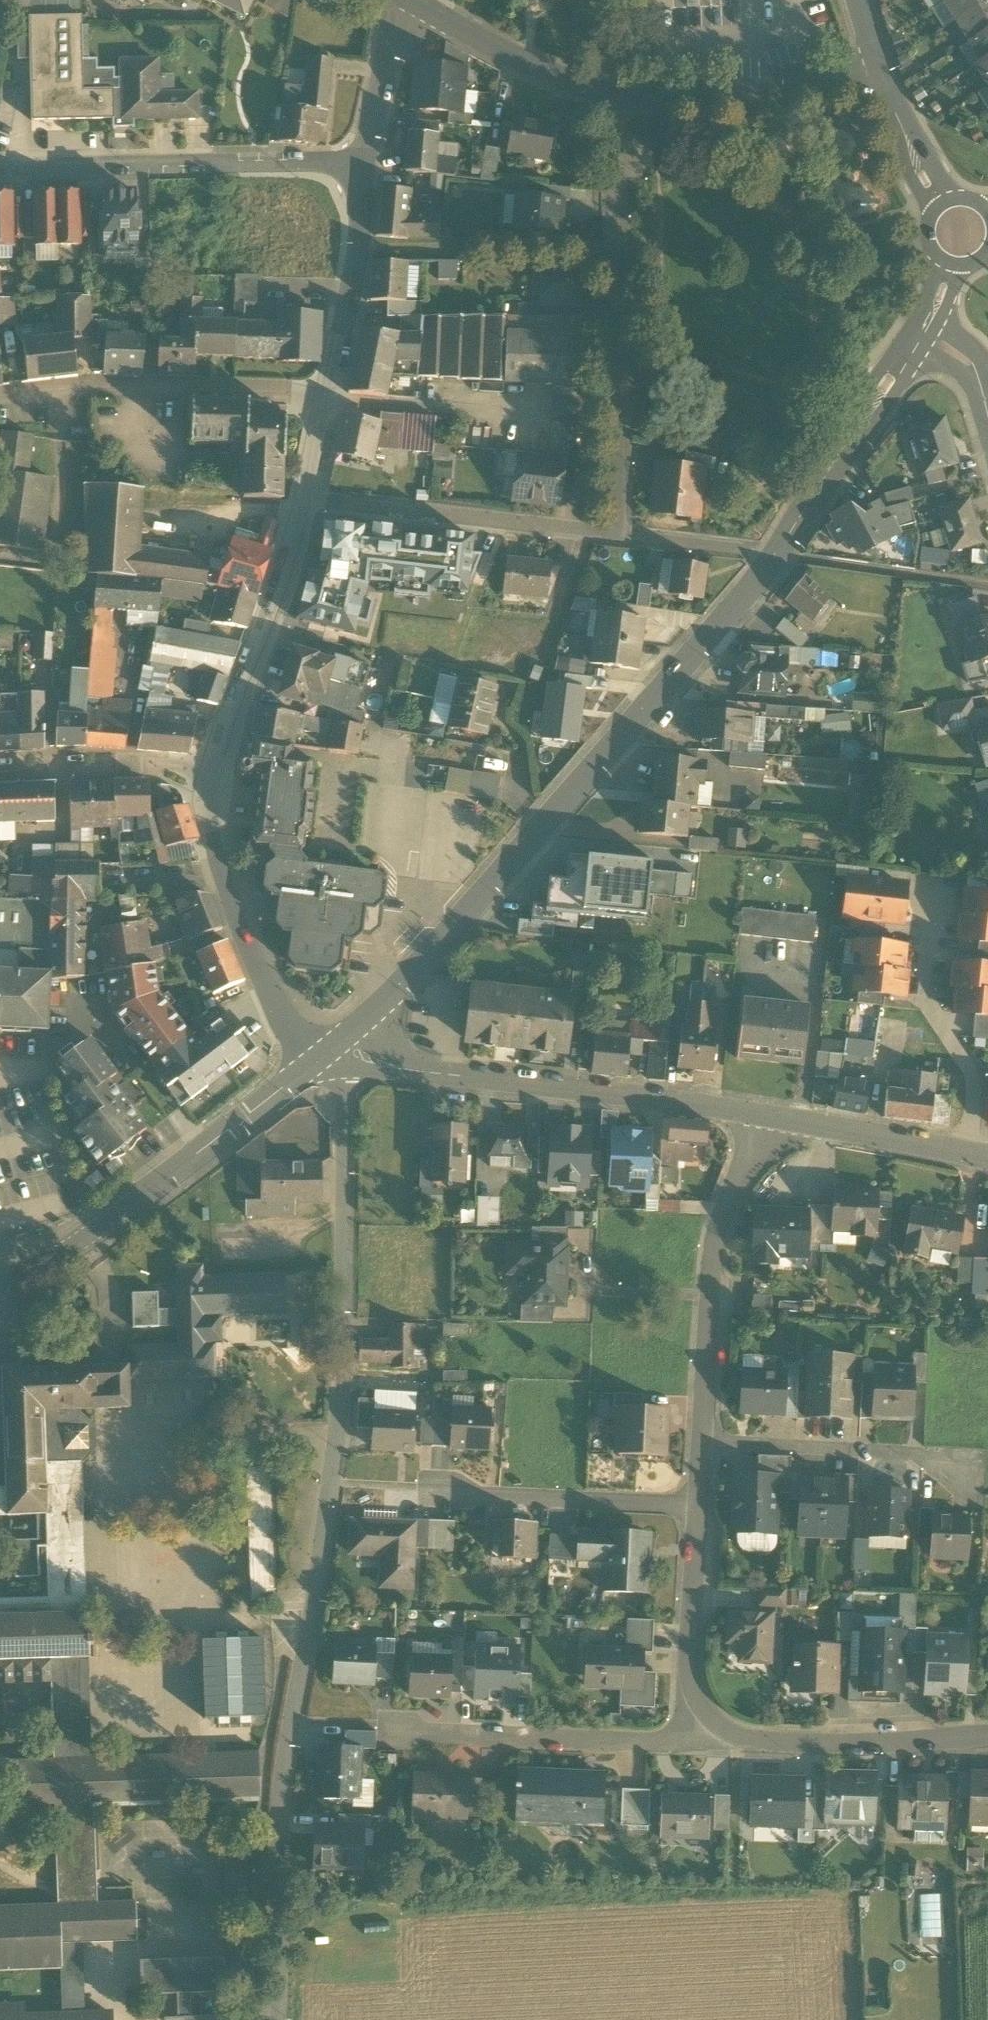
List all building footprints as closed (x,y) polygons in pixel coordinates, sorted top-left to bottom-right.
[(6,18),(28,18),(33,18),(33,0),(9,0),(6,18)] [(33,18),(81,17),(80,0),(33,0),(33,18)] [(237,15),(240,9),(245,12),(252,0),(208,0),(237,15)] [(288,18),(290,0),(267,0),(264,5),(288,18)] [(942,2),(940,0),(921,0),(928,11),(930,10),(942,2)] [(954,23),(987,2),(987,0),(945,0),(942,2),(954,23)] [(943,30),(954,23),(942,2),(930,10),(943,30)] [(968,43),(987,31),(987,2),(954,23),(968,43)] [(121,90),(116,90),(82,90),(81,60),(81,29),(81,17),(28,18),(29,36),(17,37),(17,60),(29,60),(31,121),(112,120),(129,119),(129,96),(121,96),(121,90)] [(980,64),(987,59),(987,31),(968,43),(980,64)] [(445,43),(444,56),(468,58),(468,56),(445,43)] [(980,64),(968,43),(958,49),(971,70),(974,68),(980,64)] [(467,70),(468,58),(444,56),(443,68),(464,70),(467,70)] [(290,93),(289,109),(319,112),(318,127),(325,128),(332,61),(307,59),(304,87),(304,94),(290,93)] [(987,88),(987,59),(980,64),(974,68),(987,88)] [(97,60),(89,60),(81,60),(82,90),(116,90),(116,85),(114,85),(114,69),(97,70),(97,60)] [(120,62),(121,90),(121,96),(129,96),(129,119),(134,119),(170,119),(181,119),(181,118),(197,118),(196,95),(181,95),(181,100),(157,100),(157,95),(157,75),(157,61),(120,62)] [(413,73),(412,87),(462,92),(464,70),(443,68),(416,65),(415,73),(413,73)] [(157,95),(175,95),(174,74),(157,75),(157,95)] [(285,85),(283,108),(289,109),(290,93),(304,94),(304,87),(285,85)] [(460,114),(462,92),(412,87),(410,109),(448,113),(460,114)] [(987,88),(976,95),(987,114),(987,89),(987,88)] [(478,93),(462,92),(460,114),(472,115),(475,116),(478,93)] [(316,146),(318,127),(319,112),(289,109),(283,108),(279,143),(316,146)] [(447,125),(471,127),(472,115),(460,114),(448,113),(447,125)] [(134,127),(134,119),(129,119),(112,120),(112,127),(112,128),(113,130),(114,130),(115,128),(131,128),(132,129),(133,129),(134,128),(134,127)] [(545,161),(547,162),(553,126),(512,119),(506,155),(530,159),(531,155),(546,157),(545,161)] [(415,122),(409,133),(437,136),(438,124),(415,122)] [(405,173),(434,175),(435,157),(437,142),(437,136),(409,133),(405,173)] [(459,145),(437,142),(435,157),(457,160),(459,145)] [(480,180),(494,182),(499,152),(485,150),(480,180)] [(457,160),(435,157),(434,175),(444,176),(455,178),(455,177),(457,160)] [(443,191),(444,176),(430,176),(429,191),(443,191)] [(560,202),(566,202),(568,189),(544,187),(543,200),(560,202)] [(103,232),(104,249),(136,249),(136,232),(140,231),(140,215),(136,215),(135,193),(123,193),(119,189),(115,193),(102,193),(103,216),(99,216),(99,232),(103,232)] [(375,237),(406,239),(406,238),(408,216),(410,192),(379,189),(375,237)] [(35,247),(57,246),(56,194),(35,195),(35,205),(35,213),(35,238),(35,247)] [(78,194),(56,194),(57,246),(79,246),(78,238),(78,212),(78,205),(78,194)] [(11,247),(11,239),(11,213),(11,206),(10,195),(0,195),(0,247),(11,247)] [(502,228),(515,229),(518,198),(505,197),(502,228)] [(515,229),(557,233),(560,202),(543,200),(518,198),(515,229)] [(78,212),(78,238),(90,237),(90,211),(78,212)] [(11,239),(23,239),(23,213),(11,213),(11,239)] [(35,213),(23,213),(23,239),(35,238),(35,213)] [(406,238),(439,238),(441,216),(408,216),(406,238)] [(57,246),(35,247),(36,263),(57,263),(57,246)] [(0,247),(0,260),(12,260),(11,247),(0,247)] [(136,249),(104,249),(104,262),(134,261),(137,261),(136,252),(136,249)] [(148,252),(136,252),(137,261),(134,261),(134,270),(148,270),(148,252)] [(407,263),(404,303),(417,303),(419,261),(407,262),(407,263)] [(387,302),(404,303),(407,263),(372,262),(369,302),(387,302)] [(439,280),(455,280),(456,262),(439,262),(439,280)] [(538,304),(577,303),(577,269),(535,269),(535,304),(538,304)] [(244,303),(258,304),(259,280),(259,278),(236,277),(235,303),(244,303)] [(144,297),(130,297),(130,310),(144,310),(144,297)] [(73,337),(73,341),(90,339),(90,298),(57,298),(58,338),(73,337)] [(0,299),(0,327),(14,326),(12,299),(0,299)] [(182,299),(182,322),(190,322),(191,299),(182,299)] [(200,299),(191,299),(190,322),(196,322),(199,322),(200,308),(200,299)] [(279,302),(278,325),(279,325),(278,360),(277,360),(276,362),(319,363),(321,315),(294,314),(295,302),(279,302)] [(404,303),(387,302),(387,318),(402,318),(420,317),(421,303),(417,303),(404,303)] [(235,323),(243,323),(244,303),(235,303),(235,323)] [(538,304),(535,304),(517,304),(517,316),(539,316),(538,304)] [(199,322),(222,323),(223,309),(200,308),(199,322)] [(416,377),(503,382),(504,316),(479,317),(423,317),(416,377)] [(581,318),(504,316),(503,382),(503,383),(585,387),(587,335),(579,335),(581,318)] [(390,376),(416,377),(423,317),(420,317),(402,318),(402,335),(398,335),(390,376)] [(91,354),(104,355),(105,332),(107,332),(107,323),(91,322),(91,339),(91,354)] [(195,377),(195,357),(196,322),(190,322),(182,322),(181,342),(159,341),(157,376),(195,377)] [(199,322),(196,322),(195,357),(234,358),(235,323),(222,323),(199,322)] [(128,323),(107,323),(107,332),(127,334),(128,323)] [(234,358),(277,360),(278,360),(279,325),(278,325),(243,323),(235,323),(234,358)] [(103,375),(141,377),(145,335),(127,334),(107,332),(105,332),(104,355),(103,374),(103,375)] [(348,394),(385,397),(390,376),(398,335),(361,332),(350,383),(348,393),(348,394)] [(23,342),(27,382),(77,377),(73,341),(73,337),(58,338),(23,342)] [(104,355),(91,354),(91,374),(103,374),(104,355)] [(244,499),(280,502),(281,460),(282,460),(284,417),(268,416),(269,404),(258,404),(191,402),(190,444),(243,446),(241,498),(244,499)] [(375,449),(432,454),(433,444),(436,418),(380,413),(379,424),(380,424),(375,449)] [(336,453),(372,460),(375,449),(380,424),(379,424),(343,417),(336,453)] [(920,459),(924,473),(940,469),(957,464),(943,419),(911,428),(915,442),(920,459)] [(26,478),(32,438),(1,433),(0,438),(0,474),(26,478)] [(915,461),(920,459),(915,442),(910,443),(915,461)] [(432,454),(432,462),(449,462),(450,446),(433,444),(432,454)] [(501,477),(515,478),(516,475),(522,475),(524,459),(524,453),(504,451),(501,477)] [(703,470),(713,471),(715,460),(685,452),(684,467),(703,469),(703,470)] [(541,505),(552,506),(553,505),(554,497),(564,489),(565,481),(562,476),(563,463),(524,459),(522,475),(516,475),(515,478),(513,500),(539,503),(541,505)] [(432,462),(432,479),(451,479),(451,462),(449,462),(432,462)] [(653,514),(697,519),(703,470),(703,469),(684,467),(658,464),(653,514)] [(944,481),(940,469),(924,473),(928,486),(944,481)] [(38,554),(50,482),(26,478),(0,474),(0,548),(38,554)] [(573,494),(589,494),(590,475),(574,474),(573,494)] [(96,575),(137,578),(138,554),(143,490),(85,484),(87,575),(96,575)] [(884,495),(888,509),(909,503),(913,502),(910,488),(884,495)] [(872,514),(879,527),(890,521),(884,510),(879,501),(867,508),(871,515),(872,514)] [(967,501),(960,503),(962,511),(970,509),(967,501)] [(884,510),(890,521),(891,521),(895,529),(914,524),(909,503),(888,509),(884,510)] [(980,544),(970,509),(962,511),(960,503),(939,510),(944,529),(949,545),(951,552),(980,544)] [(898,534),(895,529),(891,521),(890,521),(879,527),(872,514),(871,515),(863,519),(849,508),(832,517),(835,524),(828,528),(837,544),(844,540),(849,549),(857,544),(862,553),(898,534)] [(255,547),(270,552),(278,524),(263,519),(258,535),(255,547)] [(464,605),(472,585),(470,584),(469,586),(467,586),(471,554),(472,538),(435,534),(434,542),(400,538),(401,530),(361,526),(361,532),(360,541),(361,541),(359,559),(357,559),(356,567),(347,566),(347,568),(330,566),(330,565),(321,564),(319,575),(308,572),(296,621),(343,633),(346,622),(357,624),(363,601),(367,587),(365,587),(366,583),(380,584),(380,580),(394,582),(394,586),(429,590),(436,590),(437,583),(459,585),(458,593),(454,592),(453,604),(464,605)] [(322,554),(321,564),(330,565),(330,566),(347,568),(347,566),(356,567),(357,559),(359,559),(361,541),(360,541),(361,532),(351,531),(351,529),(334,527),(334,529),(325,528),(324,537),(322,537),(320,554),(322,554)] [(236,529),(233,541),(255,547),(258,535),(236,529)] [(934,549),(949,545),(944,529),(930,533),(934,549)] [(233,541),(222,575),(217,588),(222,589),(257,595),(270,552),(255,547),(233,541)] [(919,563),(944,567),(946,553),(921,549),(919,563)] [(971,551),(971,565),(986,566),(986,551),(971,551)] [(191,561),(138,554),(137,578),(162,580),(187,584),(191,561)] [(481,555),(471,554),(467,586),(469,586),(470,584),(481,555)] [(518,595),(547,598),(550,564),(529,562),(529,565),(508,563),(508,560),(505,560),(502,594),(504,594),(505,588),(518,589),(518,595)] [(191,561),(187,584),(202,586),(206,586),(208,570),(209,563),(191,561)] [(657,595),(671,596),(674,563),(660,562),(657,595)] [(671,596),(701,600),(703,579),(702,579),(703,566),(674,563),(671,596)] [(206,586),(217,588),(222,575),(208,570),(206,586)] [(158,613),(160,595),(162,580),(137,578),(96,575),(93,607),(111,609),(127,610),(158,613)] [(787,599),(813,621),(830,600),(804,578),(787,599)] [(187,584),(162,580),(160,595),(198,602),(200,594),(202,586),(187,584)] [(436,590),(454,592),(458,593),(459,585),(437,583),(436,590)] [(200,594),(220,596),(222,589),(217,588),(206,586),(202,586),(200,594)] [(429,590),(394,586),(393,596),(427,600),(429,590)] [(635,607),(648,609),(652,587),(637,586),(635,607)] [(257,595),(222,589),(220,596),(214,622),(215,624),(246,629),(257,595)] [(589,612),(601,614),(603,602),(579,599),(578,611),(589,612)] [(956,627),(978,620),(971,599),(947,606),(954,629),(957,628),(956,627)] [(363,601),(357,624),(367,627),(373,603),(363,601)] [(90,647),(107,648),(109,633),(111,609),(93,607),(90,647)] [(156,629),(158,613),(127,610),(126,627),(156,629)] [(589,612),(585,637),(598,639),(601,614),(589,612)] [(601,614),(598,639),(640,645),(644,620),(601,614)] [(978,661),(987,658),(987,617),(978,620),(956,627),(957,628),(961,627),(972,662),(967,663),(967,664),(961,666),(967,684),(983,680),(978,661)] [(775,631),(799,650),(808,639),(783,619),(775,631)] [(182,632),(208,637),(210,625),(184,620),(182,632)] [(957,628),(967,663),(972,662),(961,627),(957,628)] [(150,655),(149,668),(155,669),(150,688),(149,694),(144,711),(154,712),(155,709),(160,709),(163,695),(170,666),(175,633),(156,629),(150,655)] [(34,659),(52,661),(53,635),(35,633),(34,659)] [(110,649),(108,700),(112,700),(117,649),(114,649),(115,633),(109,633),(107,648),(110,649)] [(188,635),(175,633),(170,666),(182,669),(188,635)] [(216,641),(188,635),(182,669),(192,670),(206,673),(216,641)] [(594,665),(598,639),(585,637),(582,663),(594,665)] [(636,671),(640,645),(598,639),(594,665),(636,671)] [(240,645),(216,641),(206,673),(228,680),(240,645)] [(748,659),(779,660),(780,648),(749,646),(748,659)] [(85,699),(86,699),(108,700),(110,649),(107,648),(90,647),(87,671),(85,699)] [(788,666),(798,667),(800,650),(789,649),(788,666)] [(292,650),(282,684),(279,695),(278,697),(301,703),(304,691),(321,696),(331,663),(325,661),(314,658),(315,656),(292,650)] [(798,667),(820,668),(821,652),(800,650),(798,667)] [(834,653),(821,652),(820,668),(833,669),(834,653)] [(336,709),(351,711),(357,690),(360,691),(367,666),(327,655),(325,661),(331,663),(321,696),(319,706),(329,709),(336,711),(336,709)] [(784,696),(785,679),(778,678),(779,660),(748,659),(742,658),(738,662),(738,669),(741,674),(741,676),(738,679),(737,687),(741,692),(776,695),(776,696),(779,697),(779,695),(784,696)] [(978,661),(983,680),(984,681),(987,681),(987,658),(978,661)] [(559,674),(565,674),(568,674),(570,661),(556,660),(555,672),(559,674)] [(786,664),(779,660),(778,678),(785,679),(785,677),(788,671),(786,664)] [(568,674),(592,678),(594,665),(582,663),(570,661),(568,674)] [(145,687),(149,668),(143,666),(138,691),(149,694),(150,688),(145,687)] [(145,687),(150,688),(155,669),(149,668),(145,687)] [(59,707),(58,716),(85,719),(85,710),(86,699),(85,699),(87,671),(72,670),(70,690),(69,706),(59,705),(59,707)] [(206,673),(192,670),(188,688),(201,690),(206,673)] [(197,702),(217,707),(228,680),(206,673),(201,690),(197,702)] [(565,674),(563,686),(583,689),(590,690),(592,678),(565,674)] [(439,676),(434,700),(454,704),(459,680),(439,676)] [(459,680),(454,704),(494,713),(495,705),(493,704),(496,688),(459,680)] [(549,685),(542,739),(576,743),(583,689),(563,686),(549,685)] [(59,707),(59,705),(69,706),(70,690),(51,690),(51,694),(59,707)] [(319,706),(321,696),(304,691),(301,703),(304,704),(304,703),(318,707),(319,706)] [(155,709),(154,712),(169,714),(173,698),(163,695),(160,709),(155,709)] [(852,695),(851,712),(885,715),(886,697),(852,695)] [(17,696),(17,704),(19,751),(43,749),(43,724),(42,702),(29,701),(28,696),(17,696)] [(107,711),(108,700),(86,699),(85,710),(107,711)] [(937,706),(942,731),(974,725),(969,699),(937,706)] [(108,700),(107,711),(130,713),(131,702),(112,700),(108,700)] [(448,728),(454,704),(434,700),(429,724),(430,724),(444,727),(448,728)] [(713,715),(735,716),(736,704),(714,703),(713,715)] [(16,704),(9,705),(0,705),(0,752),(19,751),(17,704),(16,704)] [(492,721),(494,713),(454,704),(448,728),(485,736),(489,720),(492,721)] [(766,706),(736,704),(735,716),(751,717),(751,719),(765,720),(766,706)] [(765,720),(803,722),(804,709),(766,706),(765,720)] [(253,738),(293,745),(299,716),(258,708),(253,738)] [(325,720),(335,722),(333,737),(330,751),(356,755),(361,727),(364,714),(351,711),(336,709),(336,711),(329,709),(325,720)] [(825,710),(804,709),(803,722),(820,723),(819,719),(824,718),(825,710)] [(124,751),(130,713),(107,711),(85,710),(85,719),(84,747),(124,751)] [(137,751),(163,753),(169,714),(154,712),(144,711),(137,751)] [(195,716),(169,714),(163,753),(185,755),(195,716)] [(713,740),(749,743),(751,719),(751,717),(735,716),(713,715),(697,714),(695,739),(713,740)] [(824,718),(819,719),(820,723),(822,736),(851,731),(848,714),(824,718)] [(399,718),(385,715),(382,730),(397,733),(399,718)] [(84,747),(85,719),(58,716),(54,748),(84,747)] [(308,733),(333,737),(335,722),(325,720),(310,718),(308,733)] [(762,756),(765,720),(751,719),(749,743),(748,755),(762,756)] [(444,727),(430,724),(428,738),(443,741),(444,727)] [(986,765),(987,764),(987,726),(975,730),(986,765)] [(269,897),(278,898),(364,909),(373,910),(382,903),(385,883),(378,874),(305,865),(305,861),(300,854),(300,850),(303,848),(305,836),(309,832),(314,795),(311,791),(314,763),(312,760),(292,757),(293,745),(253,738),(251,752),(247,752),(243,755),(243,761),(239,763),(239,768),(243,774),(248,774),(251,772),(261,773),(253,842),(255,845),(269,847),(269,850),(275,858),(274,861),(265,868),(263,888),(269,897)] [(730,753),(748,755),(749,743),(713,740),(713,752),(730,753)] [(728,768),(764,771),(766,756),(762,756),(748,755),(730,753),(728,768)] [(686,807),(692,808),(695,783),(703,784),(704,765),(658,761),(658,763),(659,763),(658,771),(657,771),(654,804),(686,807)] [(472,773),(448,769),(444,792),(467,796),(472,773)] [(473,772),(471,783),(498,789),(500,777),(473,772)] [(69,784),(70,830),(80,829),(92,829),(116,828),(116,818),(114,783),(69,784)] [(114,783),(116,818),(145,818),(148,818),(148,817),(148,815),(146,783),(114,783)] [(495,802),(498,789),(471,783),(468,797),(493,802),(495,802)] [(711,784),(703,784),(695,783),(692,808),(708,809),(711,784)] [(14,824),(55,822),(54,785),(0,787),(0,824),(14,824)] [(981,812),(987,810),(987,785),(974,789),(981,812)] [(683,838),(686,807),(654,804),(644,804),(642,834),(683,838)] [(165,842),(166,845),(194,842),(198,841),(186,807),(158,813),(165,842)] [(138,832),(139,844),(154,843),(164,842),(157,816),(148,817),(148,818),(145,818),(145,823),(137,822),(132,831),(132,832),(138,832)] [(145,823),(145,818),(116,818),(116,828),(117,833),(132,832),(132,831),(137,822),(145,823)] [(14,824),(0,824),(0,843),(15,842),(14,824)] [(70,830),(70,845),(80,845),(80,829),(70,830)] [(80,829),(80,845),(93,844),(92,829),(80,829)] [(727,829),(726,848),(744,849),(746,831),(727,829)] [(689,849),(715,852),(716,841),(690,839),(689,849)] [(170,863),(166,845),(165,842),(164,842),(154,843),(158,864),(170,863)] [(194,842),(166,845),(170,863),(197,858),(194,842)] [(93,844),(80,845),(81,865),(93,865),(93,844)] [(32,860),(53,859),(53,845),(32,846),(32,860)] [(55,865),(81,865),(80,845),(70,845),(59,845),(55,845),(55,850),(55,859),(55,865)] [(582,911),(587,857),(568,855),(566,880),(549,878),(546,904),(545,913),(577,916),(620,921),(620,915),(582,911)] [(650,871),(652,859),(617,856),(617,860),(587,857),(582,911),(620,915),(622,903),(647,905),(648,895),(650,871)] [(55,865),(55,859),(53,859),(32,860),(32,877),(32,886),(37,886),(37,901),(52,902),(55,902),(55,865)] [(81,865),(55,865),(55,902),(83,902),(99,898),(99,895),(99,865),(93,865),(81,865)] [(833,878),(848,879),(866,881),(868,869),(835,866),(833,878)] [(692,876),(650,871),(648,895),(690,900),(692,876)] [(32,877),(11,877),(9,900),(37,901),(37,886),(32,886),(32,877)] [(852,918),(901,923),(902,916),(899,908),(902,885),(866,881),(848,879),(846,899),(855,900),(852,918)] [(963,916),(987,919),(987,894),(985,894),(965,892),(963,916)] [(179,919),(188,940),(222,930),(208,895),(169,895),(176,920),(179,919)] [(118,896),(122,920),(137,917),(134,896),(118,896)] [(352,941),(361,934),(364,909),(278,898),(275,924),(282,933),(291,934),(288,960),(295,968),(331,973),(340,966),(343,940),(352,941)] [(0,899),(0,972),(51,975),(51,939),(52,902),(37,901),(9,900),(0,899)] [(51,975),(51,981),(70,979),(76,979),(78,978),(82,978),(83,902),(55,902),(52,902),(51,939),(51,975)] [(373,910),(364,909),(361,934),(370,935),(379,928),(382,903),(373,910)] [(545,913),(546,904),(532,903),(530,922),(530,925),(554,927),(576,929),(577,916),(545,913)] [(622,903),(620,915),(646,917),(647,905),(622,903)] [(738,935),(812,944),(815,917),(741,909),(738,935)] [(963,916),(960,916),(958,941),(978,943),(987,944),(987,919),(963,916)] [(553,939),(554,927),(530,925),(530,922),(518,921),(517,936),(553,939)] [(146,923),(136,924),(141,951),(151,949),(146,923)] [(100,929),(107,973),(143,966),(149,965),(154,963),(154,964),(170,958),(166,944),(161,946),(151,949),(141,951),(136,924),(117,927),(100,929)] [(858,942),(884,945),(885,933),(859,930),(858,942)] [(844,940),(842,966),(851,966),(852,956),(857,952),(858,942),(844,940)] [(212,991),(213,994),(214,994),(244,981),(227,941),(196,955),(212,991)] [(884,994),(904,997),(906,972),(901,972),(904,947),(884,945),(858,942),(857,952),(852,956),(851,966),(856,967),(855,978),(859,982),(858,992),(884,994)] [(977,955),(987,956),(987,944),(978,943),(977,955)] [(571,990),(585,992),(588,956),(574,954),(571,990)] [(977,955),(976,966),(987,967),(987,956),(977,955)] [(112,1012),(152,1064),(190,1035),(158,993),(154,964),(154,963),(149,965),(143,966),(107,973),(112,1012)] [(956,989),(987,992),(987,967),(976,966),(953,964),(951,988),(956,989)] [(841,976),(855,978),(856,967),(851,966),(842,966),(841,976)] [(46,1032),(49,981),(51,981),(51,975),(0,972),(0,1030),(46,1032)] [(690,985),(689,1002),(701,1003),(702,986),(690,985)] [(550,1052),(562,1053),(566,1051),(571,1001),(569,997),(556,996),(553,999),(545,998),(543,994),(532,993),(527,988),(516,986),(511,991),(475,987),(472,989),(466,1039),(469,1043),(482,1044),(485,1042),(492,1042),(495,1046),(537,1051),(540,1048),(547,1049),(550,1052)] [(702,986),(701,1003),(712,1004),(714,987),(702,986)] [(956,989),(954,1014),(974,1015),(987,1017),(987,992),(956,989)] [(857,1004),(883,1006),(884,994),(858,992),(857,1004)] [(754,1053),(769,1055),(774,1004),(742,1001),(736,1056),(754,1058),(754,1053)] [(698,1030),(701,1003),(689,1002),(686,1029),(698,1030)] [(710,1031),(712,1004),(701,1003),(698,1030),(710,1031)] [(807,1007),(774,1004),(769,1055),(783,1056),(782,1061),(802,1063),(807,1007)] [(179,1108),(256,1050),(229,1013),(205,1031),(208,1036),(197,1045),(190,1035),(152,1064),(159,1074),(155,1076),(179,1108)] [(648,1080),(664,1081),(670,1016),(664,1015),(662,1032),(655,1031),(630,1029),(629,1040),(630,1040),(630,1041),(642,1042),(652,1043),(648,1080)] [(987,1040),(987,1017),(974,1015),(972,1038),(987,1040)] [(630,1020),(630,1023),(630,1029),(655,1031),(656,1023),(630,1020)] [(608,1021),(607,1038),(629,1040),(630,1029),(630,1023),(608,1021)] [(677,1067),(694,1069),(698,1030),(686,1029),(681,1028),(677,1067)] [(710,1031),(698,1030),(694,1069),(713,1071),(717,1032),(710,1031)] [(627,1078),(629,1057),(630,1041),(630,1040),(629,1040),(607,1038),(595,1037),(591,1074),(627,1078)] [(73,1133),(98,1166),(146,1130),(109,1080),(117,1074),(90,1039),(55,1066),(74,1091),(64,1099),(83,1125),(73,1133)] [(854,1057),(873,1059),(875,1043),(843,1039),(843,1042),(842,1056),(854,1057)] [(842,1056),(843,1042),(821,1040),(820,1054),(829,1055),(842,1056)] [(642,1042),(630,1041),(629,1057),(641,1058),(642,1042)] [(826,1079),(829,1055),(820,1054),(815,1054),(813,1078),(826,1079)] [(829,1055),(826,1079),(838,1080),(841,1064),(842,1056),(829,1055)] [(854,1057),(852,1066),(872,1069),(873,1059),(854,1057)] [(869,1086),(872,1069),(852,1066),(841,1064),(838,1080),(869,1086)] [(884,1119),(929,1124),(930,1124),(934,1096),(936,1076),(889,1071),(884,1119)] [(832,1109),(864,1115),(869,1086),(838,1080),(832,1109)] [(950,1098),(934,1096),(930,1124),(929,1124),(947,1126),(950,1098)] [(600,1139),(612,1140),(613,1131),(613,1130),(618,1114),(601,1113),(600,1139)] [(694,1146),(705,1147),(708,1124),(708,1122),(670,1119),(668,1143),(668,1144),(676,1145),(694,1146)] [(489,1155),(513,1156),(524,1157),(524,1156),(525,1128),(490,1126),(489,1155)] [(463,1183),(466,1128),(433,1127),(432,1161),(431,1181),(432,1181),(463,1183)] [(549,1180),(586,1181),(586,1176),(587,1152),(588,1135),(576,1135),(577,1130),(563,1130),(563,1134),(551,1134),(551,1139),(550,1175),(549,1180)] [(622,1191),(634,1191),(638,1187),(646,1188),(647,1188),(648,1163),(649,1133),(639,1132),(637,1130),(625,1130),(623,1132),(613,1131),(612,1140),(610,1186),(618,1186),(622,1191)] [(262,1137),(245,1149),(245,1203),(261,1203),(260,1165),(262,1137)] [(538,1175),(550,1175),(551,1139),(539,1139),(538,1175)] [(661,1142),(660,1168),(669,1168),(676,1168),(676,1163),(676,1145),(668,1144),(668,1143),(661,1142)] [(676,1145),(676,1163),(693,1163),(694,1146),(676,1145)] [(261,1216),(261,1203),(245,1203),(245,1149),(234,1158),(235,1216),(261,1216)] [(586,1176),(599,1177),(600,1153),(587,1152),(586,1176)] [(513,1156),(489,1155),(488,1168),(513,1169),(513,1156)] [(531,1156),(524,1156),(524,1157),(513,1156),(513,1169),(530,1169),(531,1156)] [(419,1189),(432,1189),(432,1181),(431,1181),(432,1161),(420,1161),(419,1189)] [(645,1200),(658,1201),(658,1199),(660,1163),(648,1163),(647,1188),(646,1188),(645,1200)] [(260,1165),(261,1203),(280,1203),(294,1202),(320,1202),(320,1165),(260,1165)] [(669,1185),(669,1168),(660,1168),(659,1184),(669,1185)] [(855,1237),(875,1238),(875,1220),(876,1191),(856,1191),(856,1195),(832,1194),(832,1207),(831,1229),(832,1229),(855,1230),(855,1237)] [(891,1192),(876,1191),(875,1220),(890,1221),(891,1192)] [(477,1228),(500,1228),(500,1198),(477,1198),(477,1228)] [(680,1201),(658,1199),(658,1201),(657,1212),(679,1213),(680,1201)] [(294,1215),(294,1202),(280,1203),(280,1215),(294,1215)] [(280,1215),(280,1203),(261,1203),(261,1216),(280,1215)] [(806,1233),(820,1233),(821,1206),(806,1206),(806,1212),(807,1213),(806,1233)] [(832,1207),(821,1206),(820,1233),(832,1234),(832,1229),(831,1229),(832,1207)] [(805,1255),(806,1245),(806,1233),(807,1213),(806,1212),(753,1210),(750,1264),(772,1265),(772,1253),(805,1255)] [(930,1250),(930,1244),(934,1214),(912,1210),(906,1255),(928,1258),(930,1250)] [(564,1228),(567,1228),(584,1229),(584,1213),(564,1213),(564,1228)] [(950,1216),(934,1214),(930,1244),(930,1250),(950,1253),(958,1254),(962,1221),(949,1219),(950,1216)] [(893,1233),(905,1235),(907,1221),(895,1219),(893,1233)] [(563,1243),(566,1243),(567,1228),(564,1228),(539,1228),(538,1242),(541,1242),(541,1240),(563,1241),(563,1243)] [(855,1246),(855,1237),(855,1230),(832,1229),(832,1234),(831,1246),(855,1246)] [(806,1245),(819,1245),(820,1233),(806,1233),(806,1245)] [(832,1234),(820,1233),(819,1245),(831,1246),(832,1234)] [(553,1304),(563,1305),(565,1250),(563,1250),(563,1243),(563,1241),(541,1240),(541,1242),(541,1249),(509,1248),(508,1273),(526,1274),(525,1302),(525,1303),(553,1304)] [(872,1246),(866,1262),(883,1268),(889,1251),(872,1246)] [(930,1250),(928,1258),(927,1264),(948,1267),(950,1253),(930,1250)] [(973,1284),(974,1260),(958,1259),(957,1283),(973,1284)] [(987,1296),(987,1282),(987,1260),(974,1260),(973,1284),(972,1295),(987,1296)] [(285,1275),(201,1278),(200,1267),(176,1268),(178,1310),(178,1316),(178,1326),(178,1333),(179,1345),(214,1344),(214,1345),(220,1345),(219,1315),(286,1313),(285,1275)] [(133,1328),(178,1326),(178,1316),(178,1310),(157,1311),(157,1293),(132,1294),(133,1328)] [(520,1323),(552,1324),(553,1304),(525,1303),(525,1302),(521,1302),(520,1323)] [(751,1316),(771,1318),(772,1304),(752,1302),(751,1316)] [(392,1369),(419,1369),(419,1360),(412,1360),(412,1350),(427,1350),(426,1325),(388,1324),(388,1341),(359,1340),(359,1363),(392,1364),(392,1369)] [(442,1336),(467,1337),(467,1326),(443,1326),(442,1336)] [(127,1347),(127,1367),(127,1381),(215,1378),(214,1345),(214,1344),(179,1345),(127,1347)] [(809,1416),(848,1418),(849,1383),(851,1356),(848,1356),(848,1362),(812,1360),(812,1354),(810,1354),(809,1393),(807,1416),(809,1416)] [(741,1355),(741,1373),(744,1373),(757,1373),(762,1373),(763,1356),(741,1355)] [(849,1383),(861,1384),(862,1357),(851,1356),(849,1383)] [(912,1386),(925,1386),(926,1357),(914,1357),(912,1372),(913,1373),(912,1386)] [(78,1410),(97,1409),(96,1368),(18,1371),(18,1367),(1,1368),(6,1487),(7,1516),(36,1515),(44,1515),(46,1515),(46,1513),(43,1411),(78,1410)] [(128,1395),(127,1381),(127,1367),(96,1368),(97,1409),(128,1408),(128,1395)] [(872,1418),(911,1420),(912,1386),(913,1373),(912,1372),(894,1372),(893,1377),(876,1376),(876,1371),(874,1371),(873,1384),(872,1418)] [(442,1384),(466,1384),(466,1372),(442,1372),(442,1384)] [(782,1415),(784,1415),(785,1379),(785,1374),(762,1373),(757,1373),(757,1380),(744,1380),(744,1373),(741,1373),(740,1414),(782,1415)] [(782,1418),(795,1419),(797,1393),(797,1380),(785,1379),(784,1415),(782,1415),(782,1418)] [(860,1417),(872,1418),(873,1384),(861,1384),(860,1417)] [(374,1401),(373,1413),(415,1416),(415,1395),(374,1393),(374,1401)] [(809,1393),(797,1393),(795,1419),(809,1420),(809,1416),(807,1416),(809,1393)] [(622,1406),(641,1407),(641,1395),(614,1394),(613,1407),(622,1407),(622,1406)] [(453,1397),(452,1409),(472,1410),(473,1398),(453,1397)] [(356,1429),(373,1430),(373,1413),(374,1401),(358,1400),(356,1429)] [(618,1454),(664,1456),(664,1437),(661,1437),(663,1408),(641,1407),(622,1406),(622,1407),(621,1423),(619,1423),(618,1454)] [(433,1422),(446,1423),(446,1408),(434,1407),(433,1422)] [(449,1447),(487,1450),(490,1411),(472,1410),(452,1409),(449,1447)] [(78,1414),(78,1410),(43,1411),(46,1513),(65,1512),(63,1463),(81,1463),(81,1461),(92,1451),(91,1426),(78,1414)] [(413,1451),(415,1416),(373,1413),(373,1430),(372,1449),(413,1451)] [(419,1446),(432,1447),(433,1422),(421,1421),(419,1446)] [(446,1423),(433,1422),(432,1447),(445,1448),(446,1423)] [(777,1479),(789,1480),(789,1473),(790,1458),(758,1456),(757,1477),(777,1478),(777,1479)] [(69,1613),(87,1613),(81,1463),(63,1463),(65,1512),(68,1598),(69,1613)] [(245,1469),(250,1591),(277,1590),(272,1467),(245,1469)] [(802,1473),(789,1473),(789,1480),(788,1501),(800,1501),(801,1479),(802,1479),(802,1473)] [(844,1503),(856,1504),(857,1476),(844,1475),(844,1481),(845,1481),(844,1503)] [(767,1534),(774,1534),(777,1479),(777,1478),(757,1477),(747,1477),(747,1479),(744,1479),(737,1485),(737,1488),(734,1488),(732,1490),(732,1500),(734,1502),(733,1528),(736,1533),(746,1533),(767,1534)] [(798,1535),(821,1536),(823,1480),(802,1479),(801,1479),(800,1501),(798,1535)] [(844,1481),(823,1480),(821,1536),(843,1537),(844,1503),(845,1481),(844,1481)] [(906,1540),(907,1540),(909,1494),(870,1493),(868,1538),(869,1538),(906,1540)] [(919,1540),(930,1540),(931,1520),(932,1511),(920,1510),(919,1540)] [(46,1515),(44,1515),(46,1548),(48,1597),(48,1598),(68,1598),(65,1512),(46,1513),(46,1515)] [(38,1548),(46,1548),(44,1515),(36,1515),(37,1540),(13,1541),(15,1578),(39,1577),(38,1548)] [(930,1557),(966,1558),(967,1520),(949,1519),(949,1521),(931,1520),(930,1540),(930,1557)] [(413,1548),(427,1549),(428,1521),(414,1521),(414,1525),(413,1548)] [(451,1522),(428,1521),(427,1549),(450,1550),(451,1522)] [(390,1589),(411,1589),(413,1548),(414,1525),(351,1523),(349,1556),(383,1557),(391,1557),(390,1589)] [(501,1560),(534,1561),(536,1526),(493,1524),(493,1545),(502,1545),(501,1560)] [(604,1591),(646,1593),(648,1560),(645,1560),(645,1550),(648,1550),(649,1534),(578,1532),(578,1538),(577,1555),(605,1556),(604,1591)] [(767,1534),(746,1533),(745,1552),(767,1553),(767,1534)] [(548,1564),(559,1564),(561,1537),(549,1537),(548,1564)] [(578,1538),(561,1537),(559,1564),(577,1565),(577,1555),(578,1538)] [(906,1540),(869,1538),(869,1541),(868,1551),(905,1552),(906,1540)] [(853,1571),(867,1571),(868,1551),(869,1541),(854,1540),(853,1571)] [(391,1557),(383,1557),(382,1588),(390,1589),(391,1557)] [(250,1591),(250,1605),(278,1604),(277,1590),(250,1591)] [(783,1592),(783,1606),(798,1606),(798,1591),(783,1590),(783,1592)] [(760,1605),(783,1606),(783,1592),(760,1591),(760,1605)] [(68,1598),(48,1598),(48,1597),(0,1599),(0,1616),(69,1613),(68,1598)] [(70,1658),(88,1658),(89,1658),(89,1645),(93,1645),(93,1637),(88,1637),(88,1613),(87,1613),(69,1613),(0,1616),(0,1661),(70,1658)] [(743,1662),(769,1663),(771,1615),(728,1613),(727,1643),(744,1644),(743,1662)] [(836,1641),(850,1641),(850,1632),(851,1614),(838,1614),(836,1641)] [(643,1654),(653,1654),(654,1621),(627,1620),(626,1651),(643,1651),(643,1654)] [(914,1655),(914,1654),(915,1629),(901,1629),(901,1632),(903,1632),(902,1654),(902,1655),(914,1655)] [(915,1629),(914,1654),(926,1654),(926,1636),(927,1636),(927,1629),(915,1629)] [(862,1692),(900,1693),(902,1655),(902,1654),(903,1632),(901,1632),(901,1636),(864,1635),(864,1631),(862,1631),(862,1632),(860,1677),(860,1691),(862,1692)] [(850,1641),(848,1677),(860,1677),(862,1632),(850,1632),(850,1641)] [(473,1692),(473,1701),(517,1702),(517,1699),(518,1675),(520,1647),(495,1646),(496,1633),(476,1633),(474,1668),(473,1692)] [(264,1636),(203,1638),(206,1718),(267,1716),(264,1636)] [(964,1693),(965,1672),(965,1668),(964,1665),(963,1663),(962,1661),(966,1658),(966,1641),(956,1641),(956,1637),(927,1636),(926,1636),(926,1654),(924,1692),(927,1688),(935,1694),(939,1690),(942,1692),(964,1693)] [(452,1637),(451,1650),(463,1651),(463,1637),(452,1637)] [(376,1639),(375,1648),(375,1655),(394,1656),(395,1639),(376,1639)] [(412,1657),(451,1659),(451,1650),(441,1650),(441,1644),(412,1643),(412,1657)] [(332,1683),(373,1685),(374,1679),(375,1655),(375,1648),(334,1646),(332,1683)] [(797,1689),(836,1690),(837,1648),(796,1647),(795,1665),(794,1665),(794,1668),(797,1668),(797,1689)] [(619,1706),(653,1708),(655,1674),(642,1673),(643,1654),(643,1651),(626,1651),(587,1649),(586,1687),(620,1688),(619,1706)] [(462,1668),(463,1651),(451,1650),(451,1659),(450,1669),(462,1670),(462,1668)] [(374,1679),(393,1680),(394,1656),(375,1655),(374,1679)] [(409,1696),(449,1698),(449,1693),(450,1669),(451,1659),(412,1657),(411,1657),(409,1696)] [(0,1661),(0,1681),(50,1680),(50,1675),(71,1675),(70,1658),(0,1661)] [(92,1758),(88,1658),(70,1658),(71,1675),(74,1759),(92,1758)] [(462,1668),(462,1670),(461,1692),(473,1692),(474,1668),(462,1668)] [(449,1693),(461,1694),(461,1692),(462,1670),(450,1669),(449,1693)] [(964,1697),(976,1697),(977,1672),(965,1672),(964,1693),(964,1697)] [(50,1680),(53,1759),(74,1759),(71,1675),(50,1675),(50,1680)] [(530,1675),(518,1675),(517,1699),(529,1699),(530,1675)] [(847,1703),(862,1703),(862,1692),(860,1691),(860,1677),(848,1677),(847,1703)] [(358,1749),(373,1750),(374,1733),(347,1732),(347,1747),(358,1748),(358,1749)] [(318,1800),(350,1801),(351,1783),(356,1783),(356,1780),(358,1749),(358,1748),(347,1747),(320,1746),(318,1800)] [(53,1799),(54,1804),(75,1804),(93,1803),(260,1797),(259,1752),(198,1754),(92,1758),(74,1759),(53,1759),(52,1759),(53,1799)] [(12,1800),(53,1799),(52,1759),(11,1761),(12,1800)] [(581,1824),(601,1825),(603,1776),(519,1772),(518,1786),(515,1785),(515,1789),(518,1789),(517,1820),(550,1822),(550,1817),(582,1818),(581,1824)] [(465,1821),(466,1821),(466,1817),(468,1779),(468,1775),(467,1775),(467,1777),(414,1775),(414,1773),(413,1773),(411,1819),(413,1819),(413,1815),(465,1817),(465,1821)] [(958,1802),(958,1800),(959,1774),(945,1774),(944,1779),(945,1779),(944,1802),(958,1802)] [(970,1775),(959,1774),(958,1800),(969,1801),(970,1775)] [(969,1820),(987,1820),(987,1781),(987,1775),(970,1775),(969,1801),(969,1820)] [(828,1820),(874,1822),(875,1777),(828,1776),(828,1785),(827,1820),(828,1820)] [(897,1830),(913,1830),(915,1830),(915,1825),(944,1825),(944,1802),(945,1779),(944,1779),(928,1778),(928,1784),(898,1784),(897,1830)] [(466,1817),(481,1817),(482,1779),(468,1779),(466,1817)] [(351,1783),(350,1801),(350,1808),(372,1809),(373,1780),(356,1780),(356,1783),(351,1783)] [(797,1827),(802,1827),(802,1801),(803,1782),(752,1781),(751,1826),(768,1827),(797,1827)] [(814,1785),(814,1801),(813,1832),(827,1833),(828,1820),(827,1820),(828,1785),(814,1785)] [(626,1826),(648,1827),(649,1791),(622,1790),(621,1826),(626,1826)] [(706,1841),(708,1841),(709,1796),(707,1796),(707,1798),(682,1797),(682,1800),(662,1799),(662,1795),(661,1795),(659,1839),(661,1839),(661,1835),(706,1836),(706,1841)] [(714,1831),(727,1832),(729,1796),(715,1796),(714,1831)] [(813,1843),(813,1832),(814,1801),(802,1801),(802,1827),(797,1827),(797,1843),(813,1843)] [(75,1804),(78,1903),(97,1902),(93,1803),(75,1804)] [(54,1804),(57,1904),(78,1903),(75,1804),(54,1804)] [(362,1830),(370,1830),(370,1816),(338,1815),(338,1828),(362,1829),(362,1830)] [(969,1820),(968,1831),(987,1832),(987,1820),(969,1820)] [(944,1835),(944,1825),(915,1825),(915,1830),(913,1830),(913,1835),(944,1835)] [(648,1838),(648,1827),(626,1826),(626,1837),(648,1838)] [(315,1867),(361,1868),(362,1846),(357,1846),(357,1830),(362,1830),(362,1829),(338,1828),(316,1828),(315,1867)] [(362,1830),(362,1846),(371,1846),(372,1830),(370,1830),(362,1830)] [(982,1849),(966,1849),(966,1872),(982,1872),(982,1849)] [(920,1893),(922,1944),(945,1943),(943,1893),(920,1893)] [(78,1903),(57,1904),(0,1906),(0,1971),(60,1969),(62,1969),(61,1938),(137,1935),(135,1901),(97,1902),(78,1903)] [(62,1969),(60,1969),(62,2015),(86,2015),(83,1943),(137,1940),(137,1935),(61,1938),(62,1969)] [(141,1995),(177,1994),(190,1994),(226,1992),(224,1958),(140,1961),(141,1995)] [(190,1994),(177,1994),(177,2018),(175,2018),(176,2019),(223,2019),(223,2017),(191,2018),(190,1994)] [(111,2014),(86,2015),(62,2015),(23,2017),(22,2005),(0,2006),(0,2019),(111,2019),(111,2014)]
